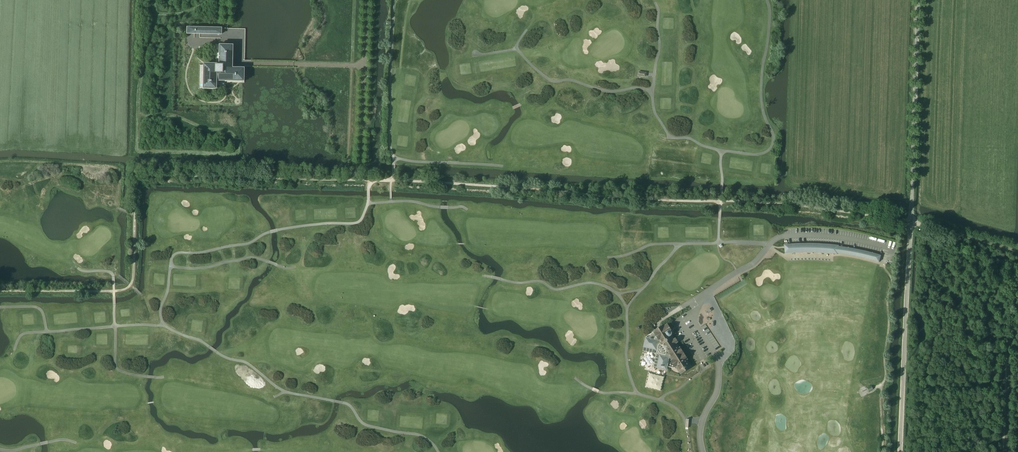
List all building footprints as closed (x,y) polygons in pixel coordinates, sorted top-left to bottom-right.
[(203,63),(203,89),(217,89),(217,81),(244,82),(244,68),(233,68),(233,45),(219,44),(219,64),(217,64),(203,63)] [(793,241),(793,250),(801,250),(807,250),(813,250),(817,250),(827,252),(835,253),(835,251),(836,244),(836,243),(827,241),(819,241),(802,240),(793,241)] [(793,241),(782,241),(781,250),(793,250),(793,241)] [(876,259),(877,253),(860,248),(847,245),(836,244),(835,251),(848,253),(859,255),(876,259)] [(673,340),(671,335),(671,334),(671,332),(672,331),(668,324),(665,326),(664,325),(654,331),(655,333),(654,333),(655,334),(648,338),(646,337),(644,346),(658,349),(661,354),(659,365),(661,365),(661,366),(663,367),(664,366),(667,367),(668,363),(668,364),(669,360),(668,360),(669,357),(670,356),(673,360),(671,361),(675,367),(677,366),(681,374),(691,367),(686,360),(688,359),(680,348),(679,348),(676,343),(674,344),(672,341),(674,340),(673,340)] [(649,365),(654,362),(649,352),(644,354),(649,365)]
